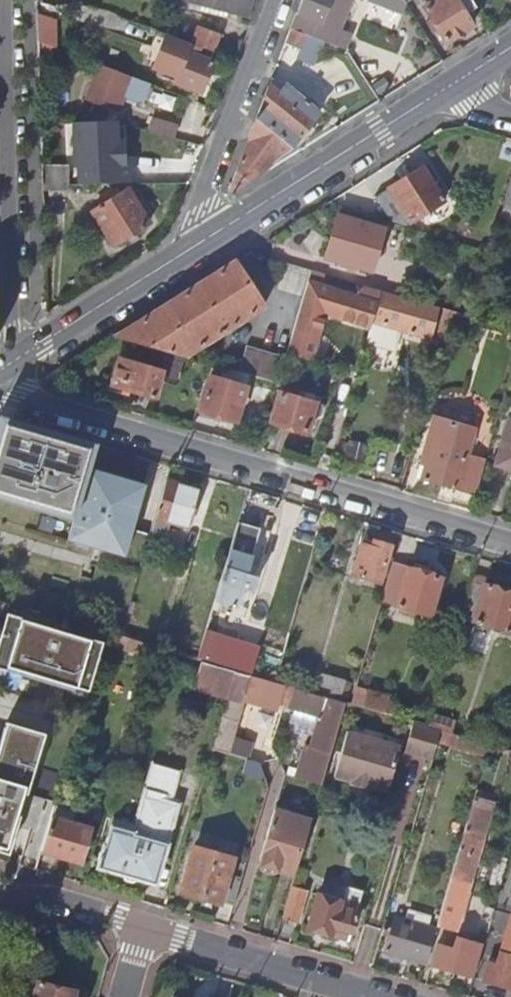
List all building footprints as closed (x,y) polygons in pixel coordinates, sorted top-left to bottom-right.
[(245,8),(247,0),(205,0),(245,8)] [(292,26),(310,33),(324,39),(328,31),(330,25),(338,28),(349,0),(301,0),(292,26)] [(473,0),(432,0),(422,6),(446,42),(475,23),(467,11),(476,5),(473,0)] [(58,49),(59,14),(40,14),(39,48),(58,49)] [(192,38),(211,46),(218,29),(199,22),(192,38)] [(198,86),(215,48),(211,46),(192,38),(166,26),(151,60),(174,69),(172,75),(198,86)] [(292,26),(286,41),(303,49),(310,33),(292,26)] [(324,39),(340,45),(344,37),(328,31),(324,39)] [(147,78),(99,58),(85,91),(116,105),(122,89),(139,97),(147,78)] [(265,171),(270,168),(270,160),(293,144),(319,115),(288,84),(282,91),(271,81),(264,98),(270,103),(256,121),(230,190),(233,191),(251,180),(255,167),(265,171)] [(143,122),(174,132),(178,118),(148,109),(143,122)] [(116,114),(75,115),(76,162),(84,161),(84,178),(128,176),(127,158),(117,158),(116,114)] [(72,179),(72,172),(71,162),(42,163),(43,170),(43,185),(73,184),(72,179)] [(444,199),(423,165),(388,187),(410,220),(444,199)] [(113,244),(149,222),(126,187),(90,209),(113,244)] [(410,220),(388,187),(373,197),(391,223),(406,228),(412,224),(410,220)] [(370,272),(384,229),(338,214),(324,257),(370,272)] [(141,319),(118,334),(186,354),(260,309),(230,262),(217,270),(183,292),(141,319)] [(384,290),(367,286),(363,297),(323,286),(326,274),(315,270),(302,316),(291,354),(313,361),(327,312),(373,326),(374,323),(380,304),(384,290)] [(384,290),(380,304),(374,323),(373,326),(370,337),(399,346),(403,331),(425,338),(434,305),(384,290)] [(445,343),(454,311),(440,307),(432,340),(445,343)] [(243,371),(281,383),(289,358),(251,346),(243,371)] [(152,395),(160,369),(121,356),(112,382),(152,395)] [(237,419),(246,385),(212,374),(201,408),(237,419)] [(313,432),(321,404),(284,394),(275,421),(313,432)] [(476,493),(486,460),(469,455),(476,429),(435,417),(422,462),(429,464),(426,478),(476,493)] [(4,418),(0,433),(0,497),(72,519),(87,468),(94,444),(4,418)] [(499,464),(510,468),(510,424),(499,464)] [(124,557),(145,485),(87,468),(72,519),(78,522),(73,540),(98,548),(124,557)] [(170,482),(159,520),(191,529),(201,491),(170,482)] [(241,520),(213,609),(235,615),(243,587),(253,590),(258,577),(247,573),(262,526),(241,520)] [(378,582),(389,547),(374,543),(372,547),(362,545),(354,575),(378,582)] [(394,565),(384,598),(432,612),(442,579),(394,565)] [(451,651),(465,655),(475,621),(510,631),(510,630),(510,594),(487,587),(486,590),(470,585),(451,651)] [(3,613),(2,619),(0,625),(0,671),(35,681),(70,692),(71,688),(85,692),(100,642),(73,634),(72,636),(51,630),(52,628),(3,613)] [(210,658),(243,664),(246,650),(213,644),(210,658)] [(194,680),(228,691),(235,666),(211,659),(201,657),(194,680)] [(279,700),(285,680),(265,675),(250,670),(235,666),(228,691),(222,713),(217,731),(212,746),(228,751),(246,696),(277,705),(279,700)] [(342,694),(347,677),(317,668),(312,684),(342,694)] [(279,700),(285,702),(291,682),(285,680),(279,700)] [(305,750),(298,774),(322,781),(346,699),(292,682),(291,682),(285,702),(322,712),(311,751),(305,750)] [(369,690),(365,704),(387,710),(391,696),(369,690)] [(442,726),(414,719),(406,746),(434,754),(442,726)] [(8,852),(17,821),(19,813),(17,812),(23,791),(25,792),(26,791),(43,731),(5,720),(0,738),(0,849),(8,852)] [(347,731),(334,777),(350,782),(349,784),(369,790),(370,788),(386,792),(400,747),(347,731)] [(136,876),(156,882),(179,802),(170,799),(179,769),(153,762),(135,823),(113,817),(106,841),(104,841),(97,865),(122,872),(124,878),(130,880),(136,876)] [(45,796),(26,791),(25,792),(23,791),(17,812),(19,813),(17,821),(34,826),(45,796)] [(77,810),(54,803),(41,848),(81,860),(91,827),(73,822),(77,810)] [(279,869),(295,874),(311,819),(311,818),(275,807),(259,862),(262,867),(266,871),(271,872),(276,871),(279,869)] [(485,827),(466,821),(437,922),(456,927),(485,827)] [(221,899),(234,903),(242,876),(228,873),(233,855),(193,844),(180,890),(220,901),(221,899)] [(308,888),(292,884),(284,914),(299,918),(308,888)] [(363,889),(348,885),(344,899),(318,892),(308,926),(349,938),(363,889)] [(385,949),(426,961),(436,926),(396,914),(385,949)] [(498,961),(490,959),(484,977),(510,986),(510,917),(498,961)] [(482,940),(469,937),(467,940),(455,937),(452,949),(437,944),(431,962),(471,974),(482,940)] [(76,990),(40,980),(36,996),(75,996),(76,990)]
